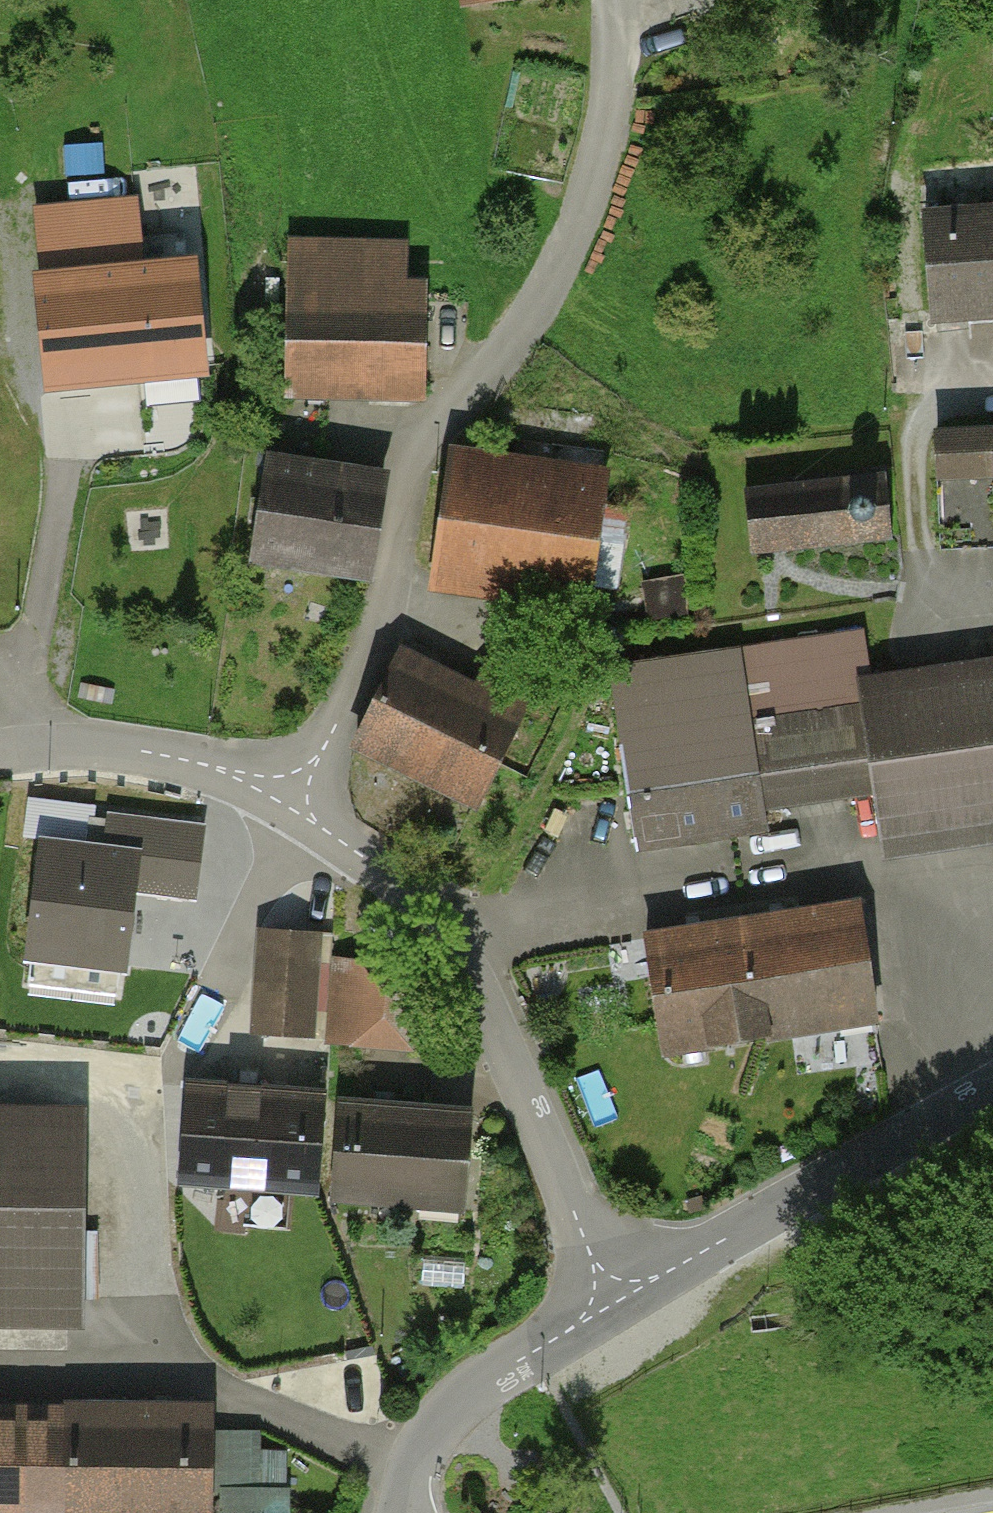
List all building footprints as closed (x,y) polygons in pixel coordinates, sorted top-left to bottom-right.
[(136,201),(33,211),(49,383),(199,368),(190,267),(143,271),(136,201)] [(926,209),(931,317),(992,314),(992,206),(926,209)] [(405,251),(290,249),(287,386),(423,389),(425,286),(404,286),(405,251)] [(939,431),(944,542),(992,540),(992,428),(939,431)] [(378,481),(282,467),(283,456),(257,452),(255,466),(267,468),(254,555),(365,571),(378,481)] [(599,493),(455,472),(441,565),(585,587),(599,493)] [(886,474),(744,489),(751,554),(893,539),(886,474)] [(612,500),(604,581),(624,583),(633,502),(612,500)] [(868,679),(862,642),(620,680),(646,844),(764,825),(760,800),(876,781),(888,854),(992,837),(992,660),(868,679)] [(512,711),(402,657),(362,738),(473,792),(512,711)] [(104,857),(43,850),(30,958),(122,969),(132,891),(191,898),(200,830),(108,819),(104,857)] [(864,900),(651,934),(669,1043),(881,1009),(864,900)] [(319,932),(263,928),(256,1030),(313,1033),(319,932)] [(415,977),(327,972),(322,1038),(411,1044),(415,977)] [(320,1086),(193,1075),(184,1174),(311,1185),(320,1086)] [(471,1104),(342,1096),(337,1178),(467,1185),(471,1104)] [(0,1101),(0,1323),(78,1322),(75,1100),(0,1101)] [(208,1407),(0,1407),(0,1512),(208,1512),(208,1407)]
